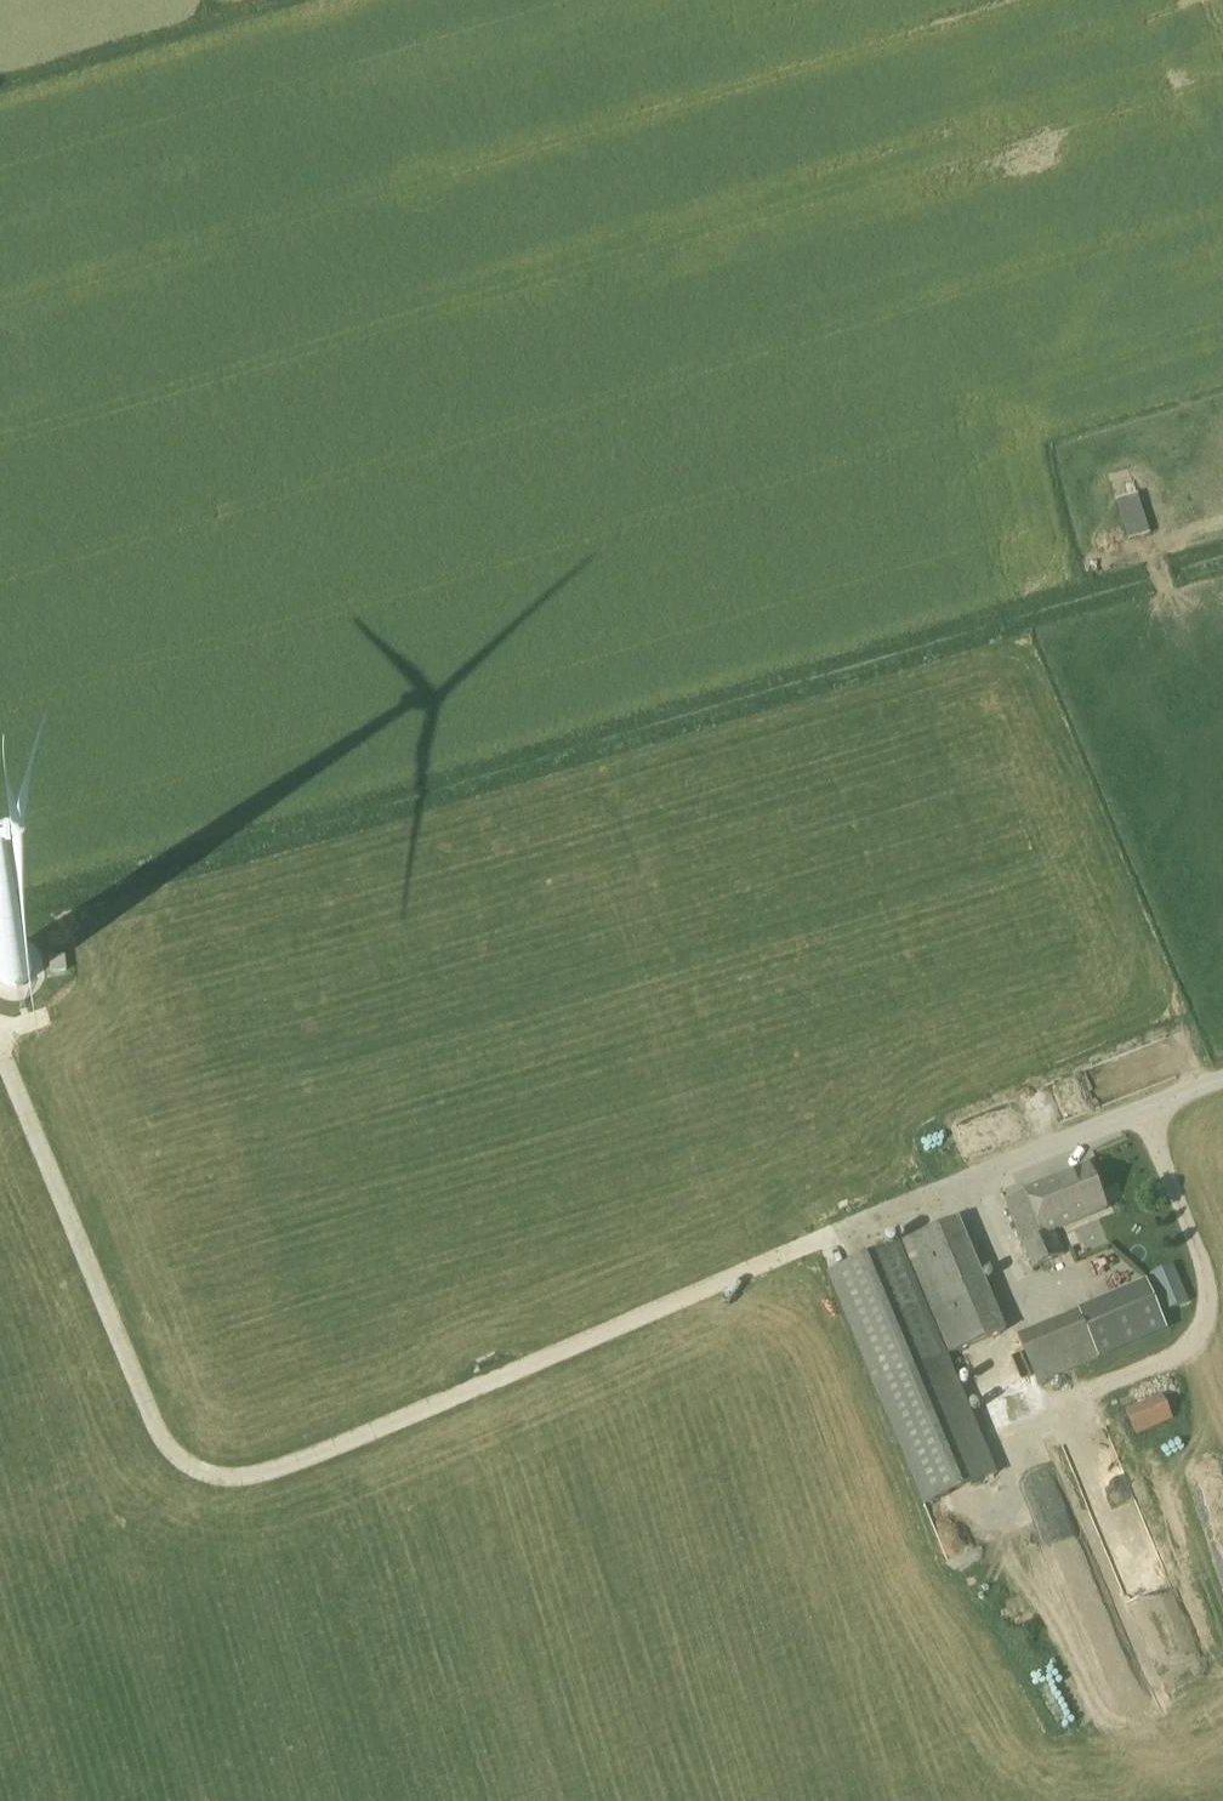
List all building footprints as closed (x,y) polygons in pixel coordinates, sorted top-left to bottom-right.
[(1115,502),(1128,542),(1150,535),(1137,495),(1115,502)] [(0,951),(0,983),(85,970),(80,939),(0,951)] [(1064,1256),(1054,1231),(1106,1210),(1089,1166),(1005,1200),(1033,1269),(1064,1256)] [(998,1476),(949,1357),(1007,1333),(959,1219),(900,1244),(900,1243),(826,1275),(873,1387),(923,1507),(998,1476)] [(1038,1385),(1167,1331),(1147,1282),(1018,1337),(1038,1385)] [(1127,1411),(1137,1436),(1173,1421),(1162,1396),(1127,1411)]
